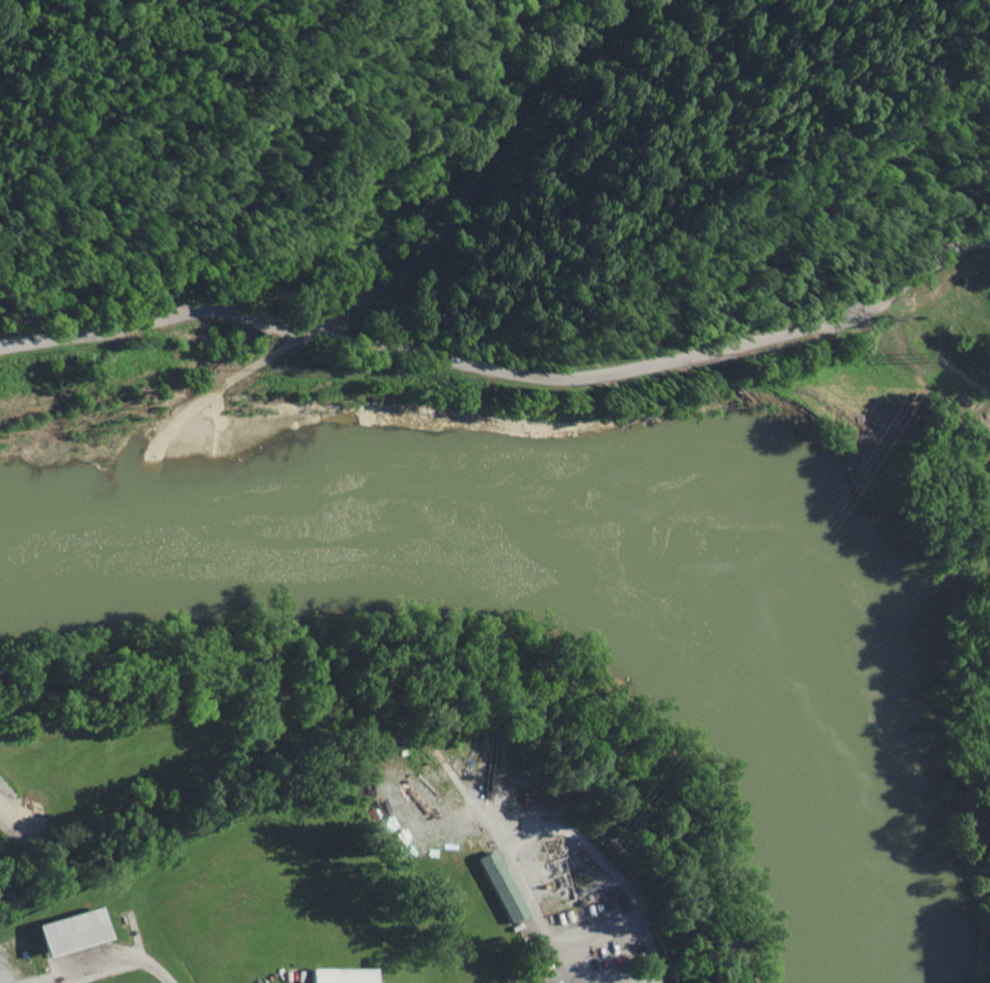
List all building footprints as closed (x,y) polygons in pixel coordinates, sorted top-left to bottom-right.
[(65,295),(44,297),(43,286),(64,284),(65,295)] [(477,858),(493,850),(525,913),(509,922),(477,858)] [(98,906),(107,937),(45,956),(36,924),(98,906)] [(372,968),(372,982),(310,982),(310,968),(372,968)]
